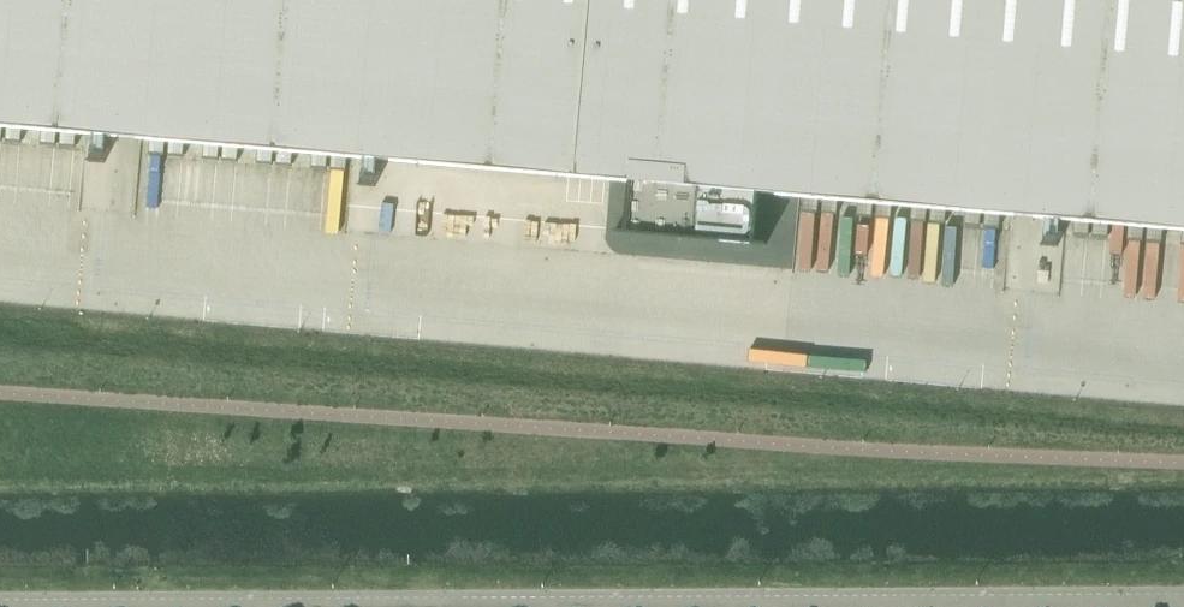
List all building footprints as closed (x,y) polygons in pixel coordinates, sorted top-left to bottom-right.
[(630,183),(626,235),(755,246),(759,194),(767,195),(1183,231),(1183,0),(0,0),(0,127),(630,183)]
